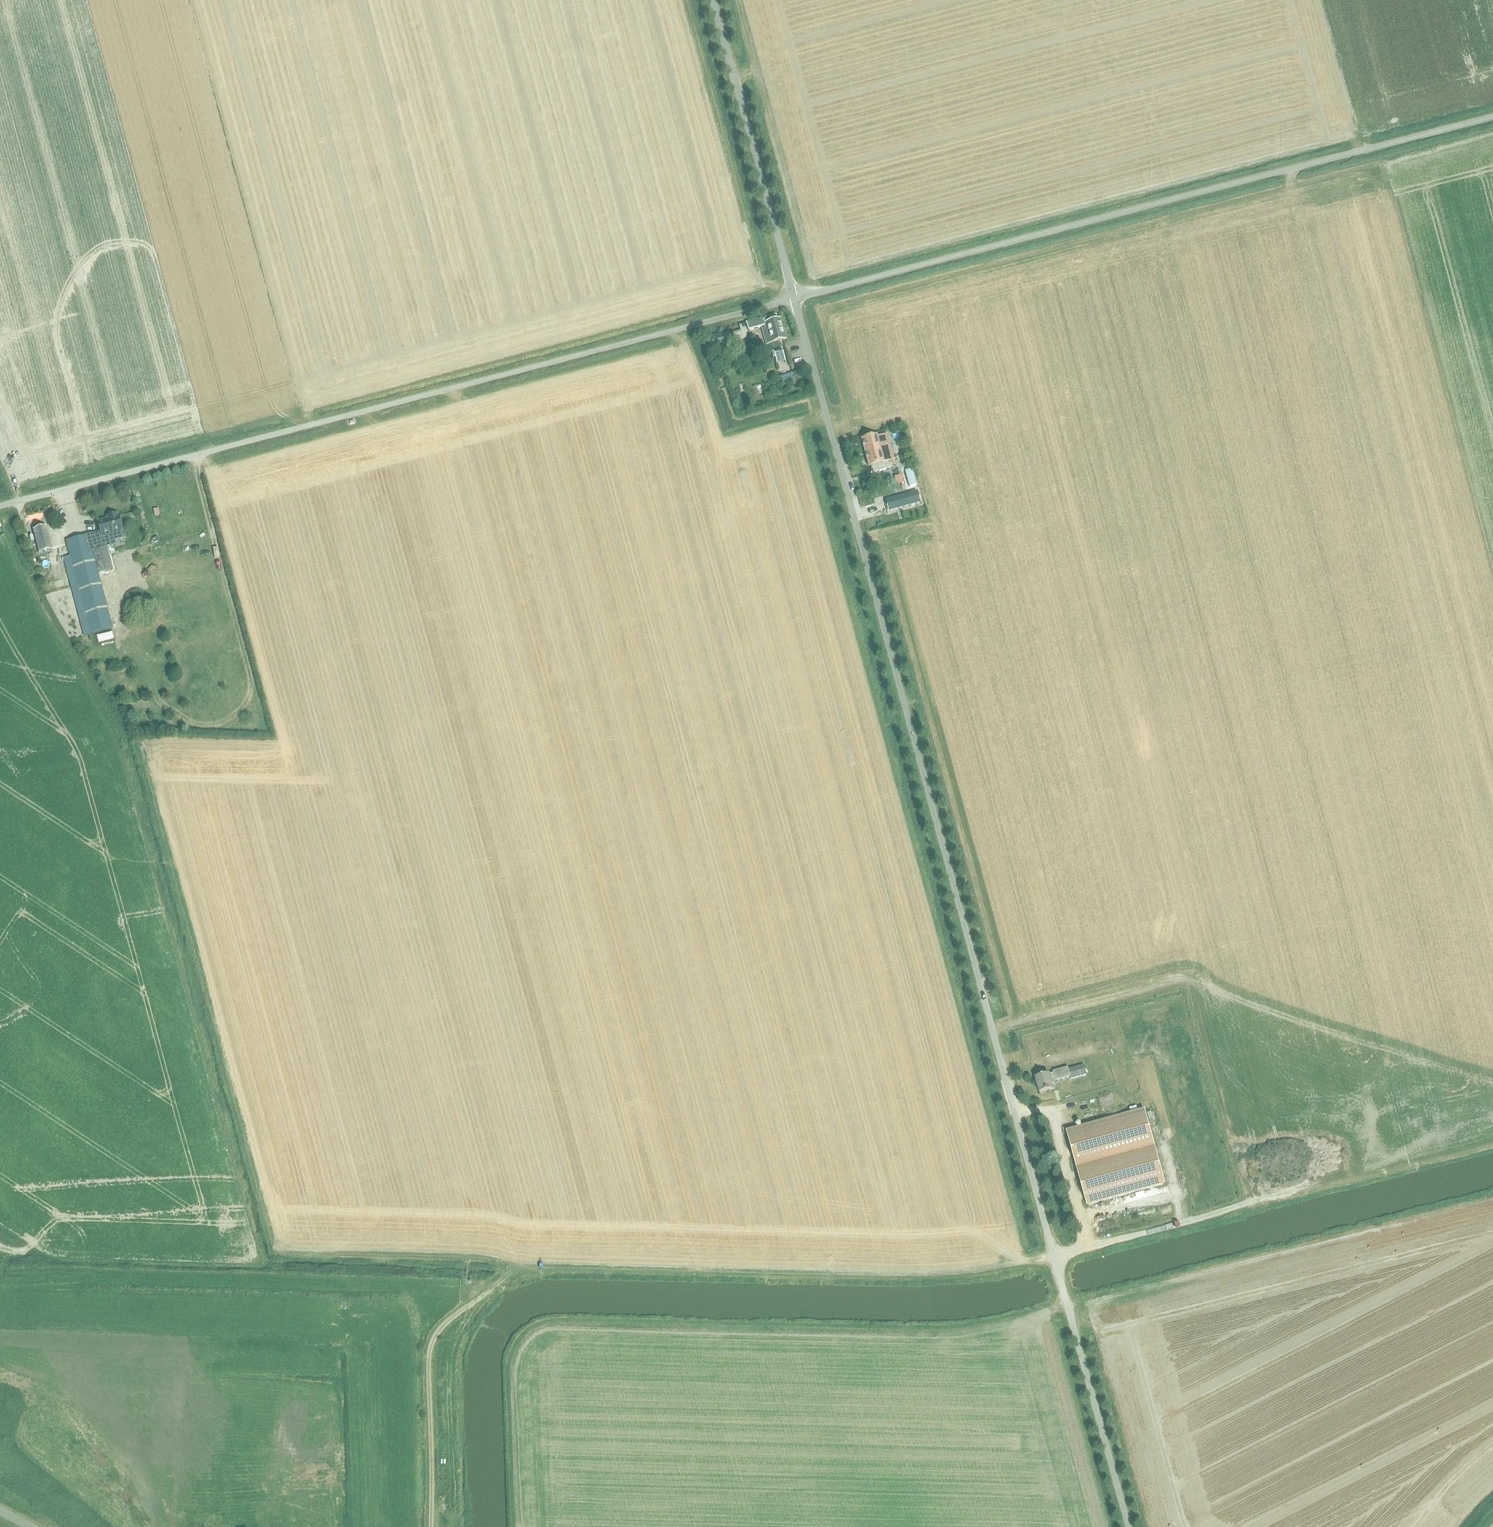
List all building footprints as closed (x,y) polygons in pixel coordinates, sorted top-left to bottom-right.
[(780,320),(777,321),(776,315),(746,323),(748,331),(761,327),(763,334),(767,333),(770,344),(786,340),(780,320)] [(794,379),(787,353),(774,356),(781,382),(794,379)] [(749,397),(763,395),(760,381),(747,384),(749,397)] [(876,437),(861,441),(870,473),(895,467),(887,435),(877,438),(876,437)] [(903,483),(901,474),(894,476),(897,484),(903,483)] [(913,493),(885,501),(888,512),(916,504),(913,493)] [(108,520),(97,522),(100,533),(104,546),(106,546),(106,547),(111,546),(108,535),(122,531),(119,517),(118,517),(117,514),(107,517),(108,520)] [(39,553),(52,550),(46,526),(33,530),(39,553)] [(70,555),(63,557),(84,636),(112,628),(98,574),(112,570),(106,547),(106,546),(104,546),(100,533),(66,541),(70,555)] [(54,584),(67,582),(63,560),(49,563),(51,573),(52,573),(54,584)] [(1036,1078),(1040,1092),(1053,1089),(1051,1082),(1070,1077),(1071,1079),(1086,1075),(1083,1065),(1068,1069),(1068,1068),(1054,1072),(1055,1073),(1036,1078)] [(1163,1182),(1144,1110),(1066,1131),(1086,1203),(1163,1182)]
